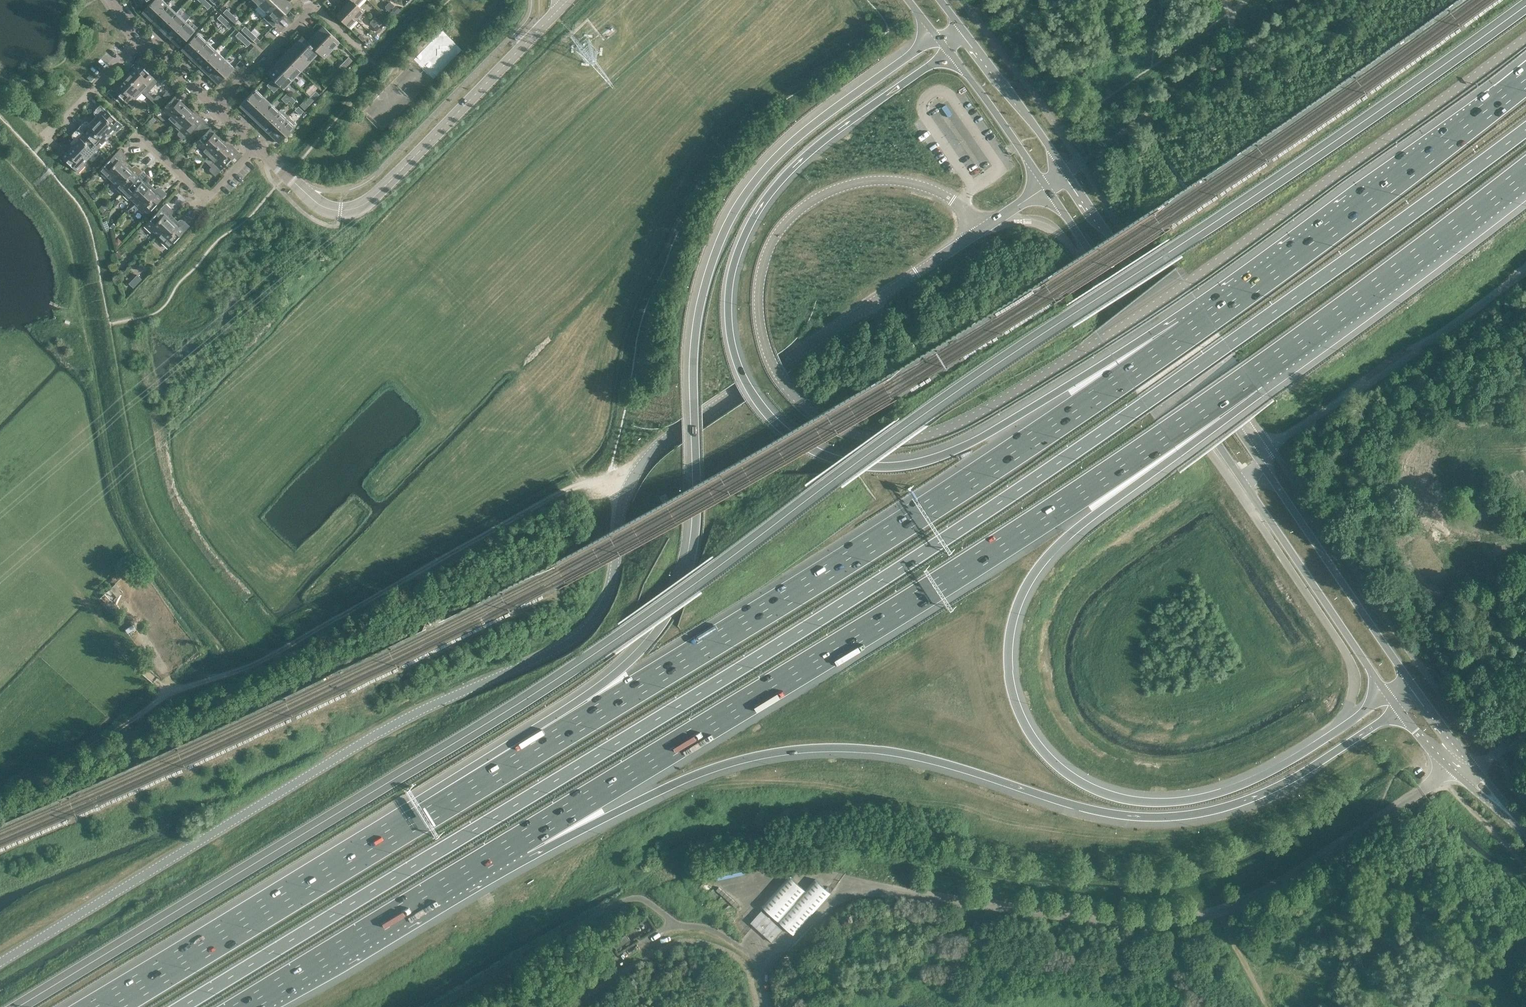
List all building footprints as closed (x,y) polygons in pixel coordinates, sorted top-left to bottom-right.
[(151,21),(166,5),(161,0),(153,0),(141,12),(151,21)] [(211,6),(205,0),(202,4),(207,9),(211,6)] [(268,14),(280,0),(263,0),(259,5),(268,14)] [(268,14),(264,18),(273,26),(292,6),(285,0),(280,0),(268,14)] [(343,7),(356,20),(364,12),(357,5),(356,6),(351,0),(350,0),(343,7)] [(175,14),(166,5),(151,21),(160,30),(175,14)] [(335,15),(348,28),(356,20),(343,7),(335,15)] [(223,12),(229,18),(232,14),(226,9),(223,12)] [(169,38),(184,22),(175,14),(160,30),(169,38)] [(232,14),(229,18),(235,23),(238,20),(232,14)] [(217,18),(223,24),(226,20),(220,15),(217,18)] [(184,22),(169,38),(178,47),(197,28),(188,19),(184,22)] [(226,20),(223,24),(228,29),(232,26),(226,20)] [(241,30),(247,35),(251,32),(245,26),(241,30)] [(322,26),(314,34),(330,49),(338,41),(322,26)] [(235,36),(241,41),(244,37),(238,32),(235,36)] [(251,32),(247,35),(253,41),(256,37),(251,32)] [(190,58),(205,42),(196,33),(181,49),(190,58)] [(307,42),(317,52),(322,57),(330,49),(314,34),(307,42)] [(292,46),(308,61),(317,52),(307,42),(302,36),(292,46)] [(244,37),(241,41),(247,47),(250,43),(244,37)] [(205,42),(190,58),(199,67),(214,51),(205,42)] [(284,55),(300,70),(308,61),(292,46),(284,55)] [(214,51),(199,67),(208,75),(223,60),(214,51)] [(275,64),(291,79),(300,70),(284,55),(275,64)] [(348,57),(343,62),(347,65),(351,61),(348,57)] [(223,60),(208,75),(218,84),(233,68),(223,60)] [(133,68),(125,76),(142,92),(159,108),(165,102),(165,101),(158,95),(154,99),(150,95),(149,94),(149,95),(147,92),(151,88),(157,82),(157,81),(136,61),(131,66),(131,67),(132,66),(133,68)] [(342,70),(347,65),(343,62),(338,67),(342,70)] [(282,88),(291,79),(275,64),(266,73),(282,88)] [(332,73),(327,79),(330,82),(336,76),(332,73)] [(142,92),(125,76),(117,85),(115,83),(110,88),(112,89),(108,93),(117,102),(121,98),(132,108),(133,108),(132,108),(138,102),(135,98),(142,92)] [(325,88),(330,82),(327,79),(321,84),(325,88)] [(267,85),(270,89),(275,84),(272,80),(267,85)] [(275,84),(270,89),(274,92),(279,87),(275,84)] [(239,106),(247,113),(262,97),(254,90),(239,106)] [(315,91),(309,97),(313,100),(318,94),(315,91)] [(166,118),(173,124),(188,108),(179,100),(181,99),(182,98),(177,93),(156,115),(157,116),(157,115),(163,121),(166,118)] [(287,102),(289,101),(292,97),(289,94),(284,99),(287,102)] [(262,97),(247,113),(255,121),(270,105),(262,97)] [(307,106),(313,100),(309,97),(303,102),(307,106)] [(96,116),(92,120),(109,136),(114,131),(116,132),(122,126),(100,104),(95,109),(96,110),(94,112),(94,114),(96,116)] [(270,105),(255,121),(262,128),(277,112),(270,105)] [(298,106),(295,110),(300,115),(303,111),(298,106)] [(196,116),(188,108),(173,124),(180,131),(176,134),(182,140),(183,140),(192,131),(196,135),(200,130),(196,126),(203,119),(198,114),(198,115),(196,116)] [(277,112),(262,128),(270,136),(289,116),(281,109),(277,112)] [(1493,131),(1513,113),(1509,109),(1489,127),(1493,131)] [(289,116),(270,136),(278,143),(297,124),(289,116)] [(109,136),(92,120),(88,123),(86,122),(84,122),(83,124),(82,123),(77,128),(98,147),(109,136)] [(198,153),(205,160),(222,141),(214,133),(216,131),(216,132),(216,131),(211,126),(207,130),(203,127),(200,130),(196,135),(200,138),(188,151),(189,151),(195,157),(198,153)] [(70,143),(87,159),(98,147),(77,128),(73,132),(74,133),(72,135),(72,137),(74,139),(70,143)] [(214,176),(215,176),(238,152),(233,147),(232,147),(233,147),(231,149),(222,141),(205,160),(211,166),(208,170),(214,175),(214,176)] [(55,151),(64,160),(78,173),(84,166),(82,164),(87,159),(70,143),(66,147),(64,145),(62,145),(60,147),(60,146),(55,151)] [(111,181),(128,164),(124,160),(125,158),(125,156),(124,154),(119,149),(98,172),(105,178),(106,176),(111,181)] [(62,163),(58,159),(47,170),(34,183),(37,187),(51,173),(62,163)] [(128,164),(111,181),(117,186),(115,188),(121,194),(143,171),(138,167),(137,167),(136,166),(133,166),(132,168),(128,164)] [(143,171),(121,194),(128,200),(129,198),(135,203),(151,186),(147,182),(149,180),(149,178),(147,176),(143,171)] [(168,185),(170,190),(177,187),(175,182),(168,185)] [(151,186),(135,203),(140,208),(138,210),(145,216),(166,194),(161,189),(159,188),(157,188),(155,190),(151,186)] [(157,235),(174,218),(170,215),(171,213),(171,211),(169,209),(170,208),(165,203),(144,226),(150,232),(152,230),(157,235)] [(174,218),(157,235),(162,240),(161,242),(167,248),(189,226),(184,221),(183,222),(181,220),(179,220),(177,222),(174,218)] [(145,232),(139,236),(144,244),(150,240),(145,232)] [(114,255),(119,259),(123,253),(119,250),(114,255)] [(853,268),(862,276),(865,272),(857,264),(853,268)] [(137,276),(129,285),(133,289),(141,280),(137,276)] [(840,304),(826,310),(831,323),(845,317),(840,304)] [(1118,508),(1121,513),(1128,508),(1124,504),(1118,508)] [(114,584),(100,597),(107,605),(122,592),(114,584)] [(779,921),(807,891),(790,876),(763,906),(779,921)] [(807,891),(779,921),(795,936),(832,894),(817,881),(807,891)] [(710,890),(700,892),(701,900),(711,897),(710,890)] [(726,910),(721,906),(717,911),(723,915),(726,910)] [(762,912),(751,924),(773,943),(784,931),(762,912)] [(614,945),(618,951),(632,941),(628,936),(614,945)] [(1257,973),(1252,977),(1258,986),(1264,981),(1257,973)]
